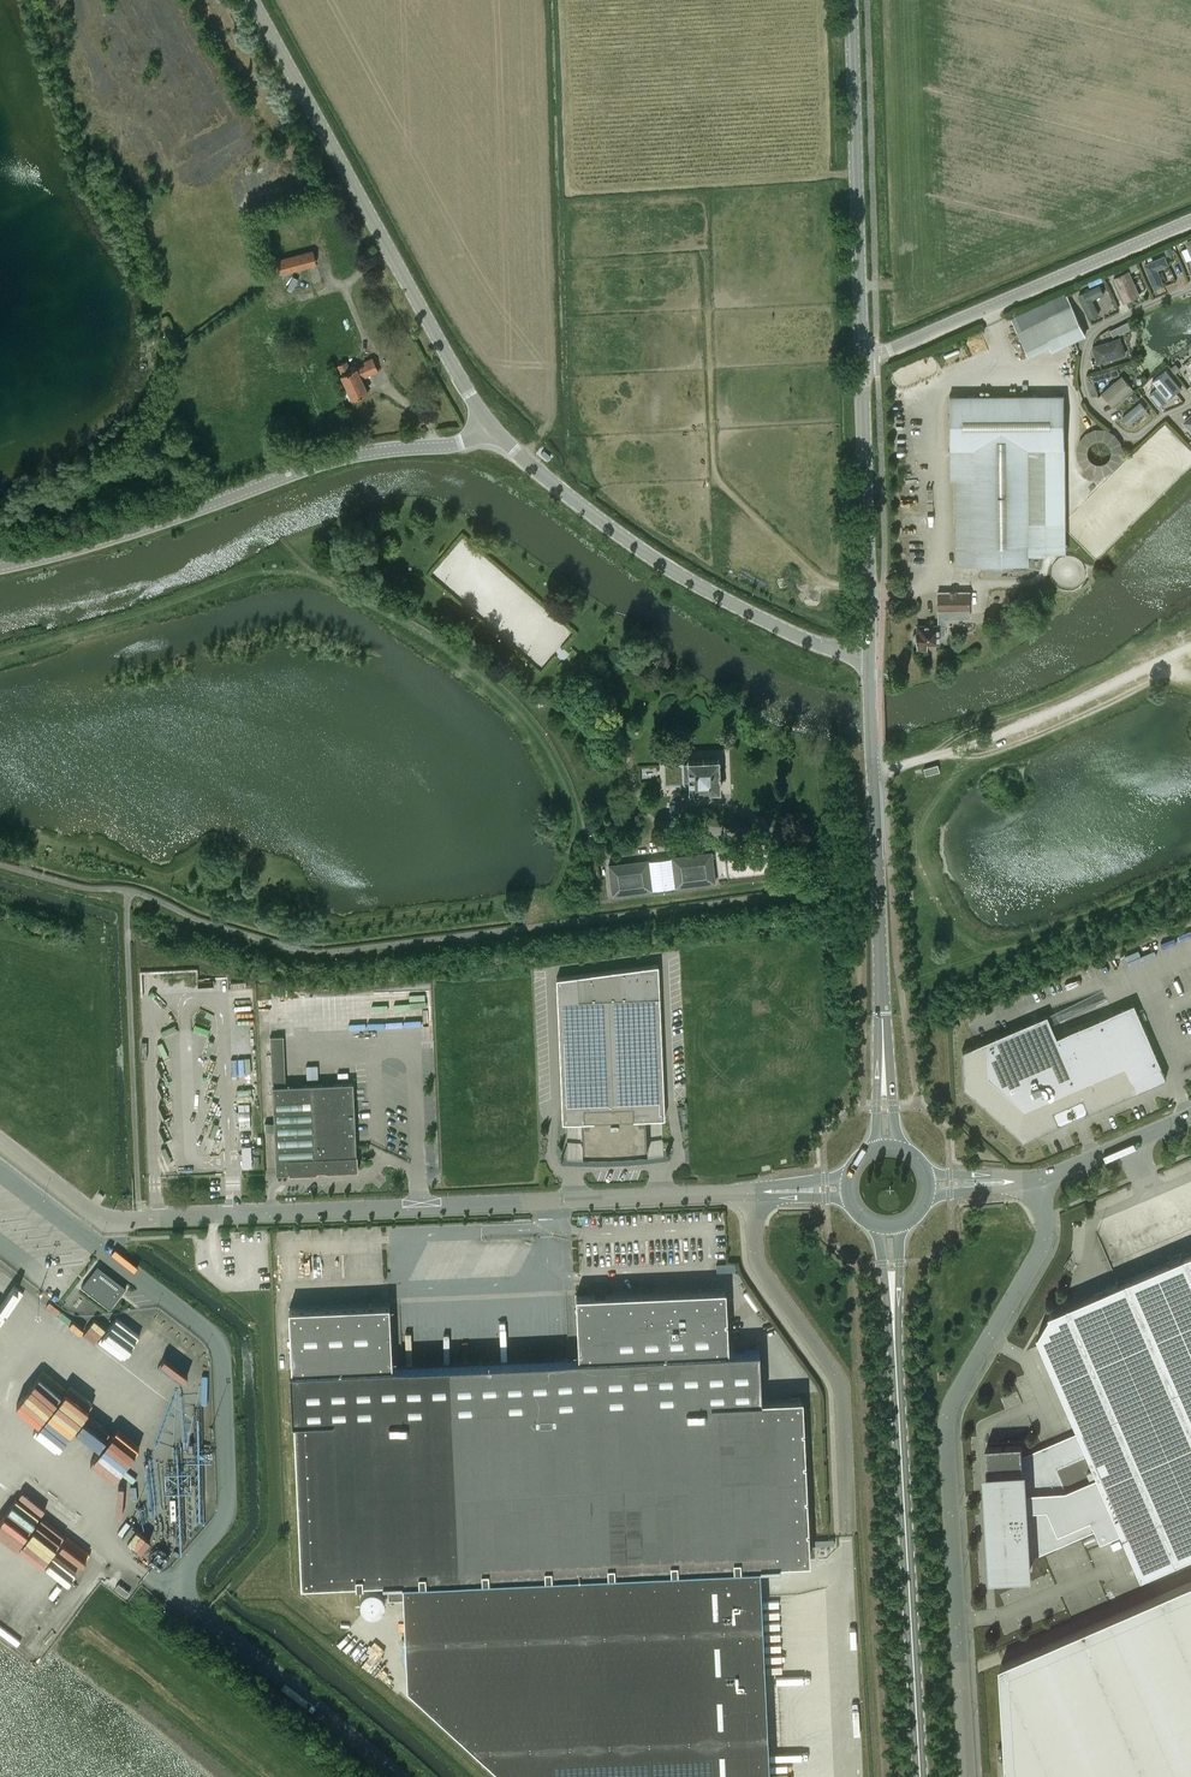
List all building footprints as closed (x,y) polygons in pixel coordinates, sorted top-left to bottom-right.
[(313,250),(276,260),(280,274),(317,264),(313,250)] [(1155,290),(1165,286),(1159,270),(1170,265),(1165,255),(1144,264),(1155,290)] [(1124,303),(1141,295),(1130,270),(1113,278),(1124,303)] [(1092,301),(1103,295),(1099,286),(1079,295),(1090,319),(1099,315),(1092,301)] [(1073,307),(1017,333),(1027,355),(1049,344),(1052,350),(1086,334),(1073,307)] [(1098,364),(1126,354),(1120,337),(1092,346),(1098,364)] [(342,374),(341,375),(352,399),(368,392),(362,379),(379,371),(372,357),(363,361),(365,364),(355,368),(354,365),(350,366),(347,361),(337,365),(342,374)] [(1166,370),(1153,381),(1168,400),(1181,389),(1166,370)] [(1104,377),(1109,377),(1109,372),(1093,372),(1093,382),(1104,382),(1104,377)] [(1123,375),(1102,393),(1114,407),(1135,390),(1123,375)] [(1160,406),(1166,401),(1157,389),(1150,394),(1160,406)] [(1065,395),(949,396),(950,464),(950,480),(955,480),(956,565),(993,565),(993,569),(1002,569),(1002,565),(1030,564),(1029,555),(1066,555),(1066,464),(1065,449),(1065,395)] [(1140,403),(1123,417),(1128,424),(1146,409),(1140,403)] [(1086,424),(1072,461),(1085,466),(1081,474),(1091,478),(1095,468),(1112,475),(1126,439),(1086,424)] [(939,635),(945,635),(945,625),(947,625),(947,618),(970,618),(969,592),(937,592),(938,626),(917,626),(917,632),(916,632),(916,633),(913,636),(913,641),(916,644),(917,644),(917,651),(926,651),(926,643),(939,643),(939,635)] [(684,783),(684,781),(689,781),(690,791),(720,790),(719,758),(688,760),(688,762),(664,763),(665,784),(684,783)] [(924,768),(926,775),(940,771),(938,764),(924,768)] [(675,888),(716,883),(712,851),(671,856),(675,888)] [(608,864),(611,896),(653,891),(649,859),(608,864)] [(665,1117),(658,964),(556,978),(562,1121),(582,1120),(583,1156),(599,1159),(615,1159),(631,1157),(647,1154),(646,1118),(665,1117)] [(963,1087),(1022,1139),(1060,1123),(1055,1111),(1081,1099),(1087,1112),(1137,1090),(1131,1078),(1159,1066),(1164,1079),(1166,1078),(1133,1003),(1056,1036),(1046,1014),(975,1045),(972,1046),(971,1046),(971,1047),(962,1050),(963,1087)] [(289,1172),(289,1173),(318,1172),(318,1168),(326,1168),(326,1171),(358,1169),(358,1154),(357,1154),(354,1082),(286,1085),(284,1036),(271,1036),(276,1173),(289,1172)] [(251,1075),(251,1058),(230,1059),(231,1075),(251,1075)] [(240,1129),(250,1128),(249,1103),(239,1104),(240,1129)] [(251,1146),(242,1146),(243,1168),(252,1167),(251,1146)] [(1124,1531),(1143,1575),(1190,1554),(1190,1252),(1183,1255),(1181,1252),(1172,1257),(1173,1259),(1119,1283),(1117,1280),(1108,1284),(1109,1287),(1050,1313),(1051,1314),(1040,1333),(1039,1332),(1038,1333),(1080,1430),(1023,1455),(1023,1443),(987,1445),(990,1494),(994,1494),(994,1498),(994,1499),(993,1499),(992,1499),(992,1500),(991,1500),(991,1501),(991,1502),(991,1503),(992,1504),(993,1505),(994,1505),(995,1505),(995,1510),(991,1510),(994,1572),(1030,1570),(1030,1558),(1097,1529),(1102,1540),(1124,1531)] [(126,1287),(119,1282),(103,1270),(100,1273),(96,1270),(91,1275),(90,1274),(82,1286),(110,1308),(126,1287)] [(390,1304),(290,1309),(292,1371),(290,1371),(292,1422),(295,1421),(302,1583),(356,1581),(356,1582),(363,1582),(363,1580),(383,1580),(383,1582),(388,1582),(574,1573),(760,1565),(780,1564),(780,1562),(808,1561),(801,1398),(762,1399),(760,1350),(727,1351),(724,1289),(577,1296),(579,1358),(393,1366),(390,1304)] [(181,1380),(202,1351),(148,1312),(133,1333),(107,1314),(93,1333),(66,1313),(54,1330),(80,1349),(84,1344),(135,1381),(151,1358),(181,1380)] [(52,1365),(14,1417),(67,1455),(96,1416),(71,1398),(80,1386),(52,1365)] [(177,1418),(209,1416),(207,1383),(175,1385),(177,1418)] [(193,1421),(180,1421),(181,1451),(194,1450),(193,1421)] [(206,1469),(206,1455),(181,1455),(180,1469),(206,1469)] [(186,1490),(174,1517),(196,1527),(209,1500),(186,1490)] [(159,1567),(169,1557),(154,1541),(143,1551),(159,1567)] [(388,1582),(388,1600),(403,1599),(407,1683),(509,1776),(769,1776),(760,1565),(574,1573),(388,1582)] [(1001,1664),(1007,1757),(1016,1756),(1017,1776),(1190,1776),(1190,1582),(1001,1664)] [(119,1583),(115,1588),(126,1596),(130,1592),(119,1583)] [(352,1613),(390,1613),(390,1607),(382,1607),(381,1590),(351,1591),(352,1613)] [(781,1632),(780,1614),(765,1615),(766,1633),(781,1632)] [(1009,1647),(1011,1652),(1057,1633),(1055,1628),(1009,1647)] [(774,1737),(788,1737),(788,1731),(769,1730),(768,1750),(774,1750),(774,1737)]
